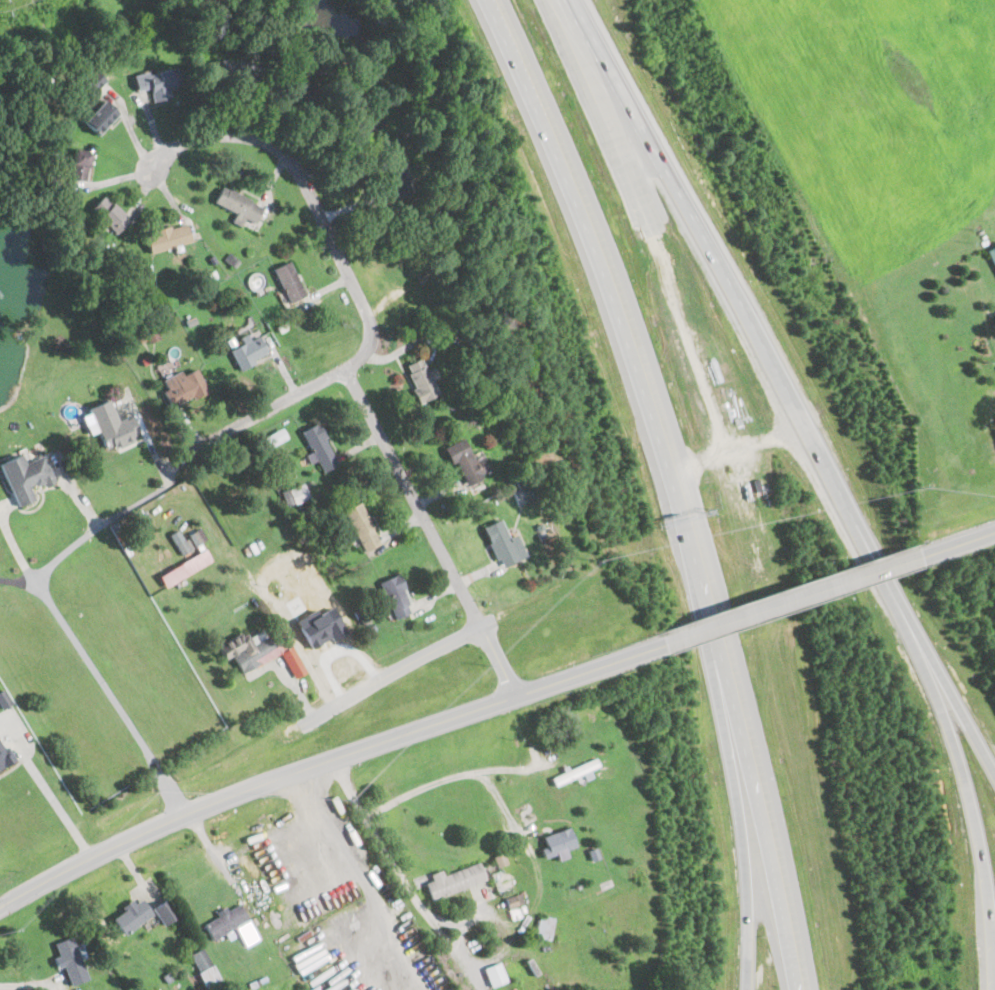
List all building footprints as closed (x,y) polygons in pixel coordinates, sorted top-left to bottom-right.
[(151,100),(171,96),(169,86),(179,83),(176,66),(146,72),(151,100)] [(233,66),(233,87),(258,87),(258,66),(233,66)] [(120,113),(104,98),(82,120),(98,135),(120,113)] [(93,151),(71,146),(65,177),(87,181),(93,151)] [(264,205),(222,184),(213,200),(235,211),(230,220),(242,225),(246,217),(256,222),(264,205)] [(96,216),(113,235),(129,220),(112,202),(96,216)] [(150,254),(194,239),(188,220),(144,234),(150,254)] [(986,248),(994,267),(994,244),(986,248)] [(288,302),(306,294),(290,258),(272,266),(288,302)] [(239,370),(269,356),(259,334),(229,348),(239,370)] [(430,371),(428,372),(421,358),(402,367),(421,404),(441,393),(430,371)] [(161,382),(173,407),(208,391),(196,366),(161,382)] [(98,428),(105,449),(139,438),(131,415),(117,420),(109,398),(86,406),(94,429),(98,428)] [(338,463),(317,422),(299,432),(320,473),(338,463)] [(286,436),(280,427),(264,436),(268,447),(286,436)] [(491,472),(482,452),(472,456),(464,438),(446,447),(463,485),(491,472)] [(17,506),(34,498),(30,489),(53,479),(42,453),(23,461),(19,452),(0,460),(0,466),(17,506)] [(309,497),(303,481),(279,491),(286,507),(309,497)] [(529,483),(518,487),(522,498),(517,500),(518,504),(535,498),(529,483)] [(343,510),(363,552),(381,543),(360,501),(343,510)] [(483,527),(500,567),(526,556),(518,535),(509,539),(501,519),(483,527)] [(181,554),(206,540),(200,529),(175,543),(181,554)] [(166,586),(213,559),(206,547),(159,574),(166,586)] [(414,610),(397,574),(378,583),(395,619),(414,610)] [(283,600),(299,634),(337,615),(327,596),(310,605),(303,591),(283,600)] [(217,646),(225,661),(233,657),(241,673),(279,653),(266,628),(249,637),(246,631),(217,646)] [(286,648),(280,635),(273,639),(279,651),(286,648)] [(306,671),(292,645),(280,652),(294,677),(306,671)] [(2,708),(12,702),(3,688),(0,690),(0,705),(2,708)] [(2,734),(0,735),(0,768),(16,759),(2,734)] [(589,771),(588,770),(599,765),(595,756),(550,776),(555,786),(589,771)] [(540,836),(544,856),(575,849),(571,829),(540,836)] [(504,853),(494,855),(496,865),(506,863),(504,853)] [(431,900),(486,880),(479,862),(444,875),(442,871),(423,878),(431,900)] [(524,903),(520,892),(504,897),(508,908),(524,903)] [(125,929),(157,914),(162,925),(175,918),(167,902),(148,911),(143,900),(127,909),(129,913),(120,918),(125,929)] [(210,938),(248,923),(242,906),(203,920),(210,938)] [(71,935),(88,979),(71,985),(54,942),(71,935)] [(219,978),(201,949),(189,956),(207,986),(219,978)] [(487,965),(487,984),(503,984),(503,965),(487,965)]
